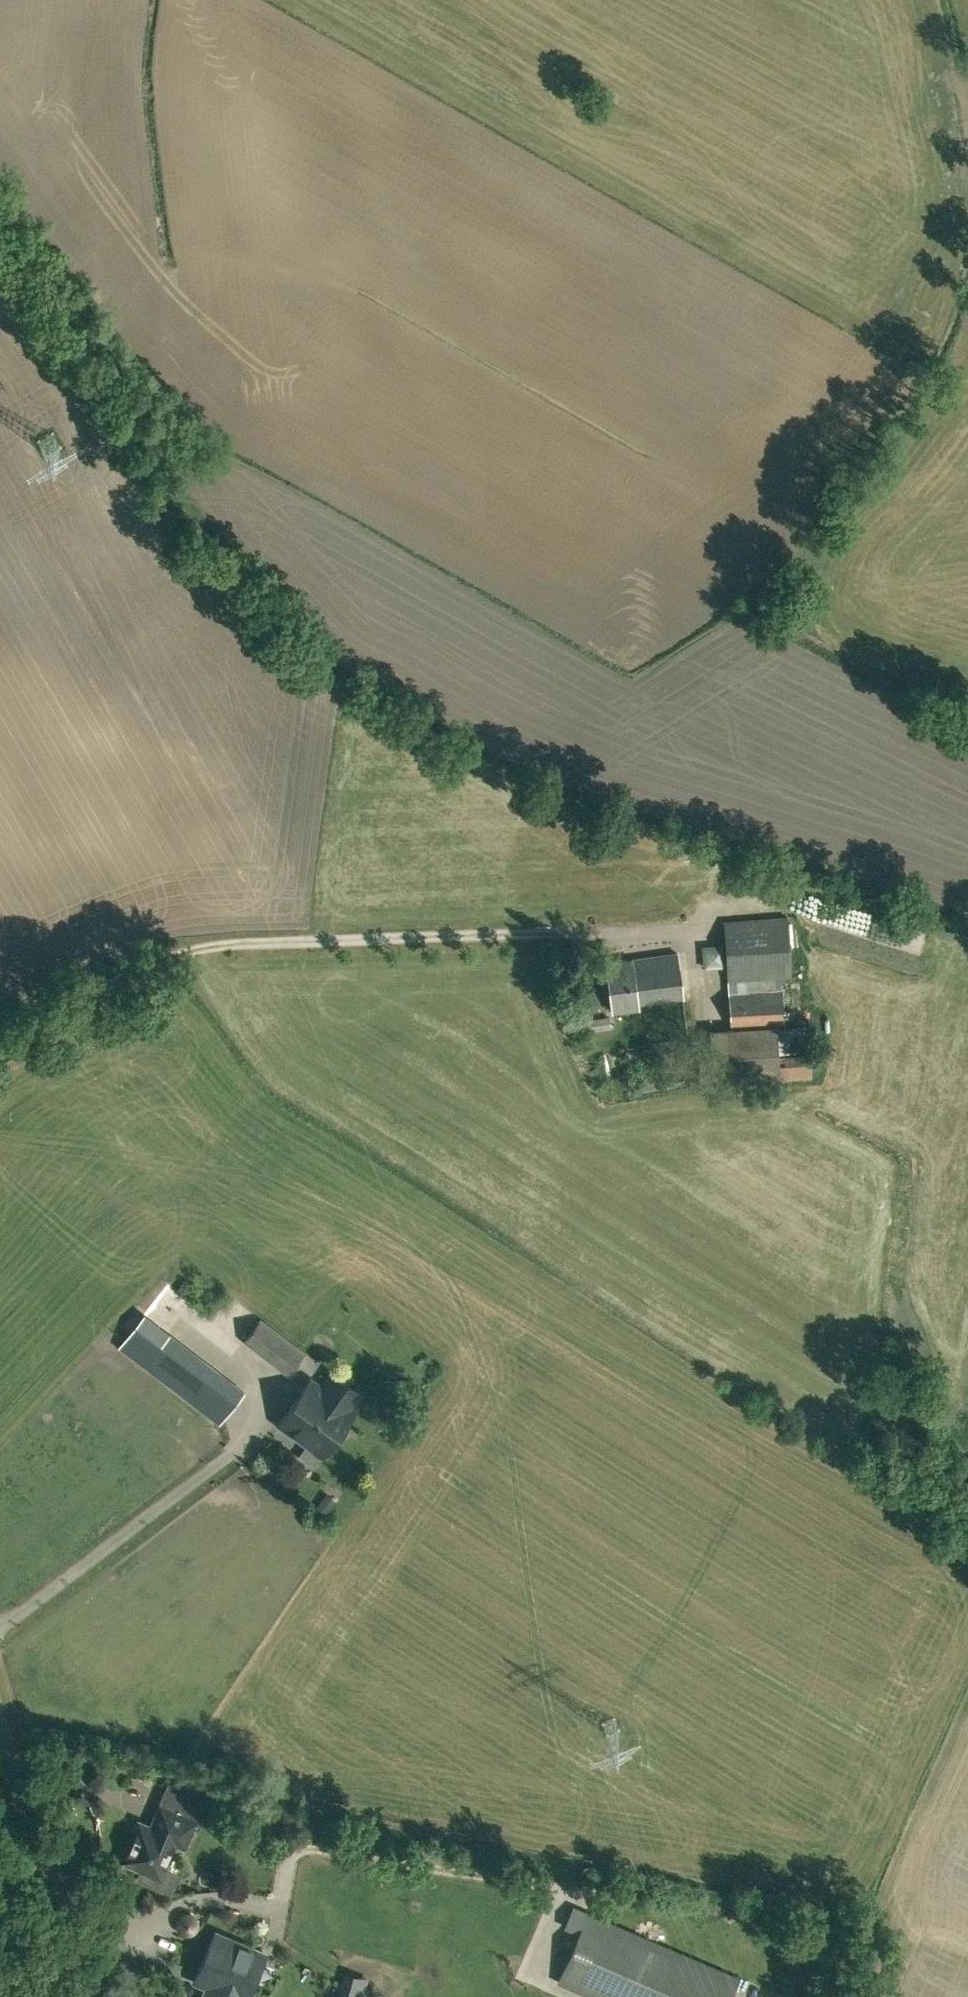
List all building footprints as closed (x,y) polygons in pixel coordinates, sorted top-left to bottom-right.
[(787,916),(724,920),(729,994),(784,990),(783,977),(792,976),(787,916)] [(639,1005),(683,999),(677,953),(606,962),(612,1011),(640,1008),(639,1005)] [(784,991),(729,994),(731,1027),(778,1025),(785,1025),(784,991)] [(780,1057),(778,1025),(710,1029),(714,1086),(812,1077),(811,1056),(780,1057)] [(789,1054),(805,1050),(799,1027),(784,1030),(789,1054)] [(219,1423),(244,1392),(145,1313),(120,1345),(219,1423)] [(287,1374),(304,1354),(259,1319),(243,1340),(287,1374)] [(342,1425),(353,1411),(350,1409),(362,1393),(333,1371),(321,1387),(311,1380),(279,1423),(308,1443),(298,1456),(313,1467),(332,1439),(337,1442),(347,1429),(342,1425)] [(185,1844),(195,1820),(162,1806),(155,1822),(157,1823),(155,1829),(142,1824),(139,1825),(131,1843),(127,1845),(124,1853),(125,1856),(124,1859),(128,1861),(130,1865),(137,1868),(141,1867),(161,1875),(164,1867),(168,1866),(171,1858),(170,1854),(176,1840),(185,1844)] [(563,1902),(556,1949),(545,1966),(562,1973),(557,1984),(587,1996),(732,1996),(741,1978),(563,1902)] [(252,1986),(248,1984),(262,1950),(219,1932),(197,1982),(211,1988),(207,1996),(247,1996),(252,1986)] [(364,1993),(345,1988),(342,1996),(363,1996),(364,1993)]
